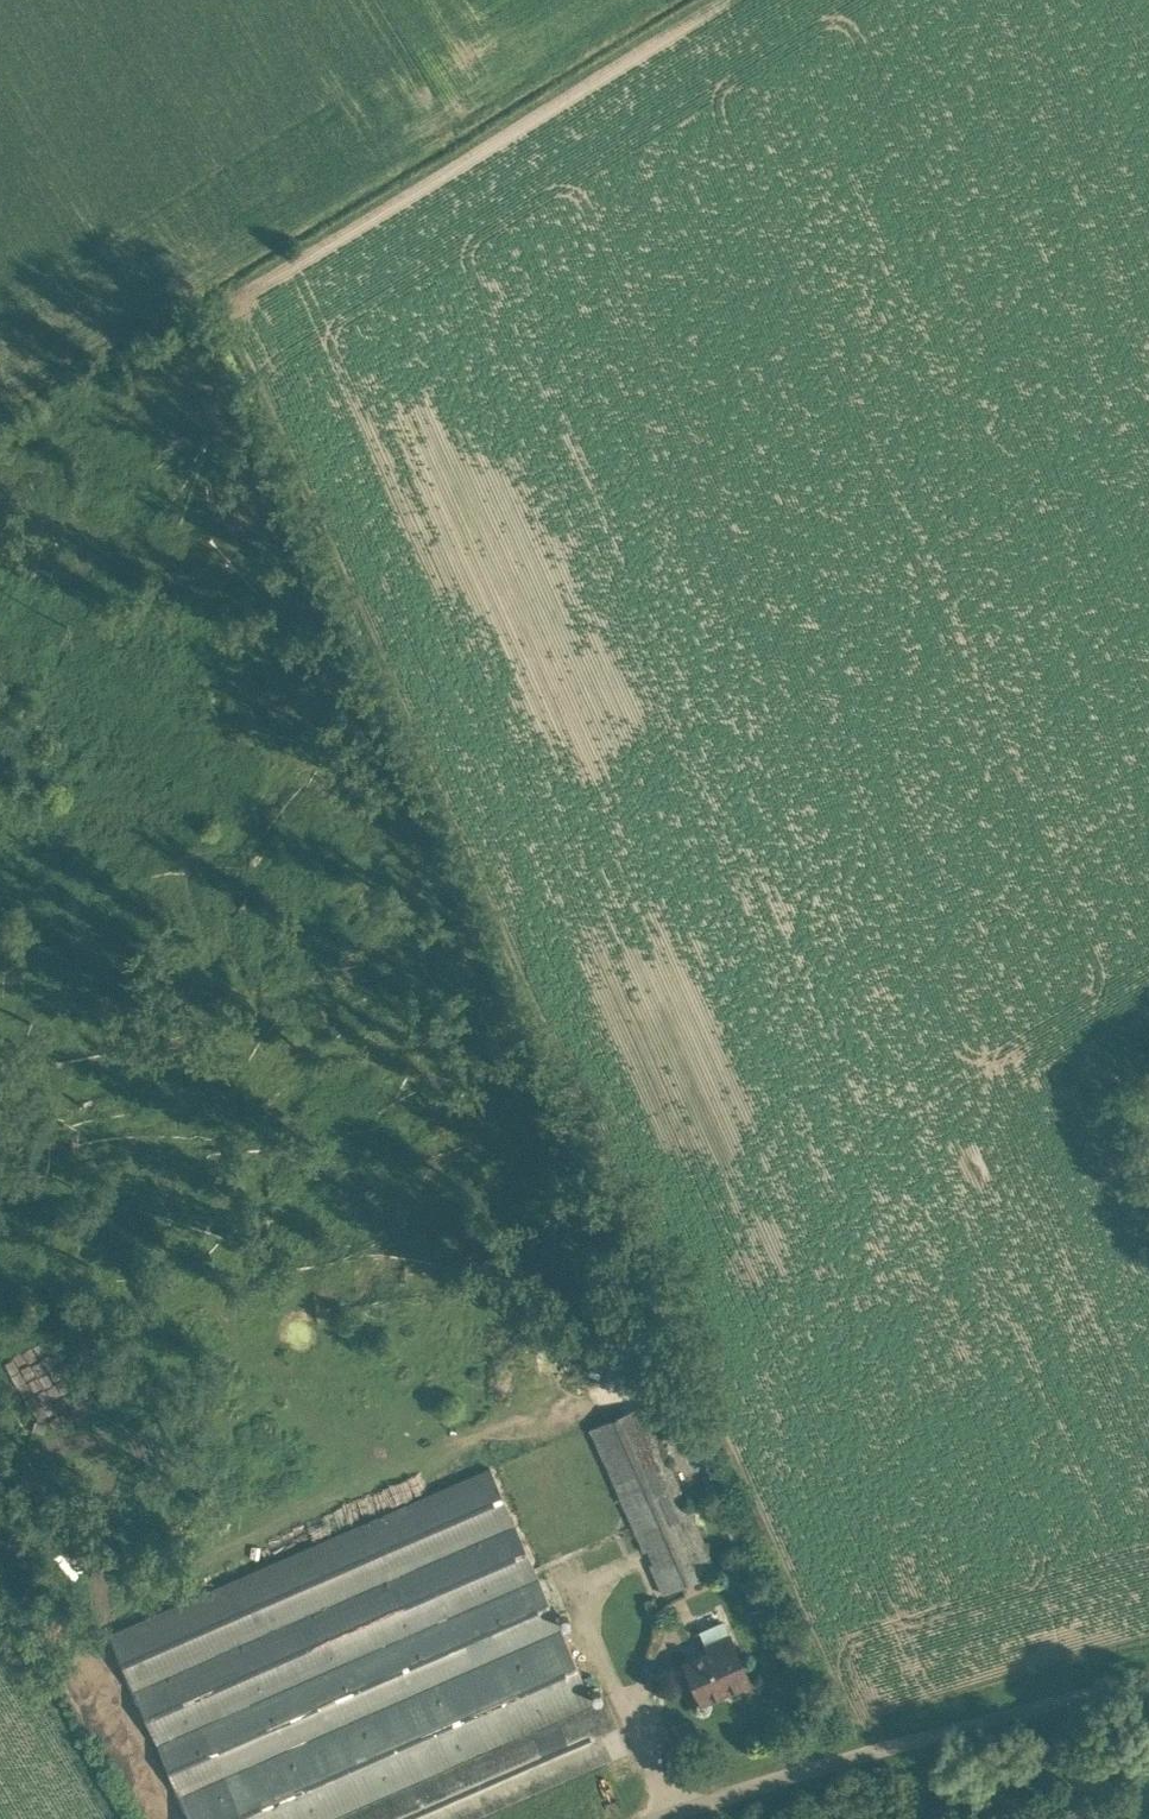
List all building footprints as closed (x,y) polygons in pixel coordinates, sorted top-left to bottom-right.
[(590,1426),(663,1592),(716,1569),(643,1403),(590,1426)] [(196,1818),(466,1818),(629,1748),(619,1726),(604,1695),(592,1700),(536,1575),(485,1455),(106,1618),(159,1741),(196,1818)] [(693,1679),(703,1700),(751,1680),(738,1650),(732,1640),(684,1661),(693,1679)]
